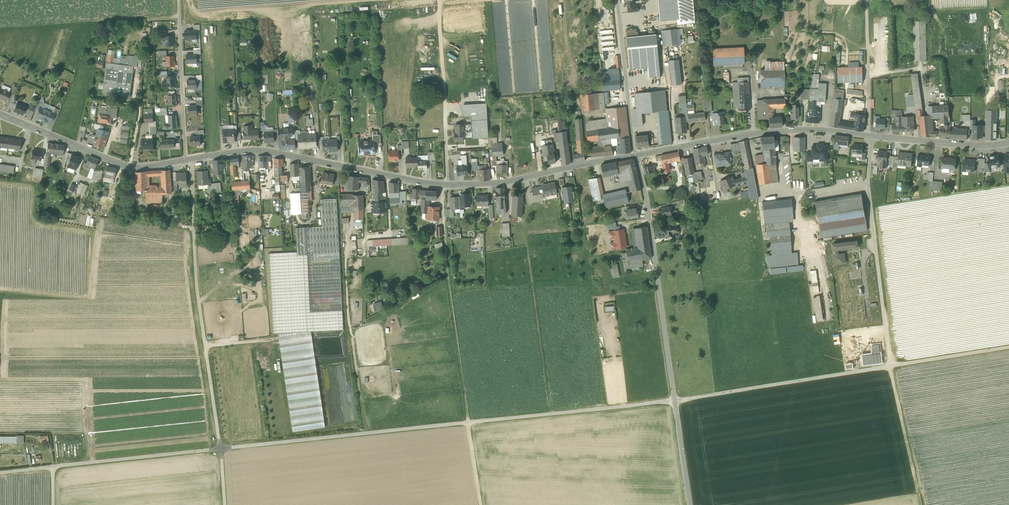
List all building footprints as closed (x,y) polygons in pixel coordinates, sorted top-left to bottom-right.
[(665,20),(676,19),(679,19),(679,24),(693,23),(692,11),(688,11),(687,0),(664,0),(665,20)] [(693,23),(695,23),(693,0),(687,0),(688,11),(692,11),(693,23)] [(913,21),(914,61),(926,61),(925,21),(913,21)] [(665,31),(667,45),(677,44),(675,29),(665,31)] [(196,33),(196,30),(194,30),(185,31),(185,39),(192,39),(196,39),(196,33)] [(647,67),(648,77),(660,76),(656,34),(626,37),(629,69),(647,67)] [(165,36),(165,41),(165,46),(174,46),(174,42),(173,42),(173,40),(173,36),(165,36)] [(714,65),(723,65),(742,64),(744,64),(743,47),(713,49),(714,65)] [(186,63),(193,63),(197,63),(196,55),(196,54),(194,54),(186,54),(186,63)] [(137,66),(138,61),(135,60),(136,55),(129,55),(129,56),(120,55),(119,59),(119,64),(133,65),(137,66)] [(166,66),(175,66),(174,62),(174,59),(173,59),(173,56),(166,56),(166,61),(166,66)] [(668,60),(671,85),(681,84),(678,59),(673,60),(668,60)] [(765,69),(784,69),(784,61),(770,61),(770,60),(765,61),(765,69)] [(129,96),(133,65),(119,64),(113,63),(107,62),(105,77),(118,79),(116,94),(129,96)] [(742,69),(742,64),(723,65),(724,83),(729,83),(728,69),(742,69)] [(838,67),(838,82),(863,82),(862,67),(859,67),(848,67),(838,67)] [(770,84),(774,84),(779,84),(785,84),(784,69),(765,69),(760,69),(760,84),(770,84)] [(603,84),(603,90),(620,89),(619,71),(602,73),(603,84)] [(911,75),(913,87),(920,86),(918,74),(911,75)] [(167,76),(167,81),(167,86),(168,86),(175,86),(175,81),(175,79),(174,79),(174,76),(167,76)] [(103,93),(116,94),(118,79),(105,77),(104,83),(104,89),(103,93)] [(809,101),(815,101),(821,101),(825,102),(826,83),(818,83),(818,88),(815,87),(816,79),(811,79),(810,89),(809,101)] [(187,80),(187,88),(188,88),(194,88),(197,88),(196,80),(196,81),(192,81),(192,80),(187,80)] [(748,81),(738,82),(740,107),(740,110),(750,109),(748,81)] [(924,115),(920,86),(913,87),(913,94),(915,106),(916,110),(915,110),(916,116),(924,115)] [(6,101),(9,92),(1,89),(0,89),(0,98),(6,101)] [(835,89),(833,98),(843,99),(844,90),(835,89)] [(635,93),(636,108),(637,114),(640,113),(655,112),(667,111),(667,110),(665,90),(635,93)] [(593,93),(594,109),(605,109),(603,92),(593,93)] [(582,94),(583,110),(594,109),(593,93),(582,94)] [(907,100),(908,107),(915,106),(913,94),(909,95),(909,100),(907,100)] [(169,102),(169,105),(176,104),(177,104),(177,101),(176,101),(176,95),(175,95),(171,95),(168,95),(169,102)] [(678,96),(679,104),(686,103),(686,95),(678,96)] [(843,100),(843,99),(833,98),(831,115),(841,116),(842,106),(843,100)] [(757,100),(758,119),(769,118),(774,117),(773,108),(785,107),(785,99),(757,100)] [(38,101),(36,105),(35,109),(38,111),(40,107),(41,107),(43,103),(38,101)] [(809,101),(809,116),(820,116),(820,108),(814,108),(814,106),(815,106),(815,101),(809,101)] [(14,110),(23,113),(26,106),(17,102),(14,110)] [(34,111),(35,109),(36,105),(30,103),(28,109),(34,111)] [(682,108),(682,115),(684,115),(687,114),(687,112),(687,106),(686,103),(679,104),(680,108),(682,108)] [(948,107),(948,104),(932,105),(932,107),(933,118),(941,118),(949,117),(949,116),(948,107)] [(189,106),(189,114),(197,114),(197,108),(197,105),(189,106)] [(42,121),(47,110),(41,107),(40,107),(38,111),(35,117),(39,119),(40,120),(42,121)] [(471,116),(471,120),(487,119),(486,107),(462,108),(463,117),(471,116)] [(606,118),(607,128),(611,127),(618,126),(619,135),(619,137),(619,138),(629,137),(627,115),(626,107),(605,109),(606,118)] [(117,109),(116,109),(111,108),(111,109),(107,109),(106,109),(106,110),(102,110),(102,108),(100,108),(99,114),(100,114),(99,121),(110,123),(111,114),(116,115),(117,109)] [(640,116),(640,113),(637,114),(636,108),(633,109),(635,126),(643,125),(642,116),(640,116)] [(55,113),(53,112),(47,110),(42,121),(45,122),(46,122),(50,123),(53,117),(55,113)] [(668,110),(667,110),(667,111),(655,112),(659,144),(672,143),(668,110)] [(902,110),(897,110),(897,113),(896,113),(896,117),(896,125),(892,125),(893,132),(899,132),(899,131),(899,126),(902,125),(902,118),(902,110)] [(986,110),(986,118),(993,118),(993,122),(996,122),(996,123),(997,123),(997,110),(996,110),(986,110)] [(687,114),(688,122),(705,120),(704,113),(687,114)] [(715,120),(715,125),(723,124),(722,119),(724,119),(724,115),(720,116),(720,113),(712,114),(713,120),(715,120)] [(853,129),(863,131),(866,115),(856,114),(855,118),(854,124),(853,129)] [(163,124),(163,128),(177,128),(177,121),(176,121),(176,115),(168,115),(169,123),(166,124),(163,124)] [(840,122),(841,116),(831,115),(829,126),(843,128),(844,123),(840,122)] [(928,115),(924,115),(916,116),(917,124),(920,124),(921,136),(932,136),(931,131),(930,122),(928,115)] [(553,133),(559,132),(557,120),(557,116),(550,118),(552,130),(553,133)] [(675,119),(677,133),(686,131),(685,122),(685,117),(684,117),(675,119)] [(769,118),(769,127),(782,126),(781,117),(774,117),(769,118)] [(913,117),(902,118),(902,125),(899,126),(899,131),(914,131),(913,123),(913,117)] [(566,130),(564,118),(557,120),(559,132),(566,130)] [(575,119),(578,147),(584,147),(581,118),(575,119)] [(606,118),(598,120),(598,123),(599,129),(607,128),(606,118)] [(488,137),(487,119),(471,120),(471,125),(471,132),(472,138),(487,138),(488,137)] [(885,128),(886,120),(879,119),(877,119),(877,121),(876,127),(885,128)] [(986,139),(996,139),(996,123),(996,122),(993,122),(986,122),(986,139)] [(455,125),(455,133),(463,132),(464,132),(464,125),(464,124),(455,125)] [(950,136),(950,127),(950,124),(944,124),(944,127),(940,127),(940,131),(940,136),(950,136)] [(244,126),(245,138),(259,138),(258,130),(252,130),(252,125),(244,126)] [(973,138),(979,138),(979,137),(982,137),(982,132),(982,126),(982,125),(975,125),(973,125),(973,129),(973,138)] [(618,126),(611,127),(612,136),(619,135),(618,126)] [(281,129),(281,138),(290,137),(289,135),(292,135),(292,128),(290,128),(289,127),(284,128),(283,129),(281,129)] [(608,136),(612,136),(611,127),(607,128),(599,129),(597,129),(599,140),(602,140),(604,140),(608,136)] [(957,127),(950,127),(950,136),(950,139),(967,140),(967,129),(957,128),(957,127)] [(98,129),(96,136),(107,139),(109,132),(104,130),(98,128),(98,129)] [(597,140),(599,140),(597,129),(590,130),(586,130),(587,141),(597,140)] [(568,143),(566,130),(559,132),(553,133),(554,141),(558,140),(559,145),(568,143)] [(264,131),(264,141),(274,141),(274,136),(274,131),(265,131),(264,131)] [(373,141),(373,144),(381,144),(380,134),(377,135),(377,132),(372,132),(373,141)] [(463,141),(463,132),(455,133),(454,133),(454,132),(454,141),(460,141),(460,140),(463,140),(463,141)] [(315,134),(307,135),(308,147),(316,146),(315,134)] [(96,136),(93,135),(92,139),(94,140),(93,143),(94,143),(104,147),(107,139),(96,136)] [(299,147),(308,147),(307,135),(300,135),(298,135),(299,141),(299,147)] [(636,138),(637,147),(649,146),(647,135),(640,136),(640,137),(636,138)] [(159,136),(160,148),(168,148),(168,147),(174,147),(174,139),(164,140),(164,136),(159,136)] [(190,136),(190,145),(201,145),(201,136),(190,136)] [(760,137),(761,148),(763,148),(764,149),(774,148),(773,136),(760,137)] [(840,144),(848,145),(849,137),(841,136),(840,144)] [(8,147),(9,138),(0,137),(0,147),(1,147),(1,146),(8,147)] [(796,151),(805,151),(805,137),(793,137),(794,151),(796,151)] [(20,140),(9,138),(8,147),(14,148),(14,149),(18,150),(19,151),(21,139),(20,139),(20,140)] [(153,139),(146,139),(142,139),(142,148),(153,148),(153,139)] [(282,139),(282,149),(295,149),(295,139),(290,139),(282,139)] [(602,140),(603,146),(604,155),(604,156),(613,155),(611,145),(607,146),(607,142),(605,143),(604,140),(602,140)] [(740,150),(744,170),(752,168),(750,163),(745,140),(739,142),(740,150)] [(364,153),(364,154),(369,154),(369,153),(374,152),(373,144),(373,141),(359,142),(360,153),(364,153)] [(46,155),(49,156),(50,152),(63,154),(64,145),(48,142),(46,152),(45,155),(46,155)] [(730,144),(732,152),(740,150),(739,142),(730,144)] [(570,163),(568,143),(559,145),(562,165),(570,163)] [(544,156),(547,155),(554,153),(552,144),(545,145),(541,146),(544,156)] [(631,152),(630,144),(620,145),(617,145),(618,154),(631,152)] [(852,153),(862,154),(862,153),(863,145),(853,144),(852,153)] [(591,157),(604,155),(603,146),(598,147),(590,148),(591,157)] [(821,160),(827,160),(827,146),(821,146),(821,147),(818,147),(818,146),(812,146),(812,152),(812,159),(821,158),(821,160)] [(492,147),(492,155),(496,154),(503,154),(503,147),(492,147)] [(572,154),(574,162),(585,160),(583,152),(584,152),(584,147),(578,147),(578,153),(572,154)] [(694,157),(704,155),(703,147),(693,149),(694,157)] [(767,156),(767,159),(775,158),(774,148),(764,149),(764,150),(764,154),(765,156),(767,156)] [(31,162),(35,163),(35,159),(41,160),(42,151),(32,150),(31,158),(31,162)] [(389,151),(389,161),(398,160),(398,154),(398,150),(397,150),(389,151)] [(898,157),(894,156),(891,156),(891,151),(887,150),(887,152),(888,153),(887,157),(890,158),(889,167),(892,167),(897,167),(898,163),(897,163),(898,157)] [(878,151),(877,161),(881,162),(887,162),(887,157),(888,153),(887,152),(883,152),(883,151),(878,151)] [(714,155),(716,165),(726,164),(726,161),(729,161),(728,152),(714,155)] [(906,166),(911,166),(912,153),(912,154),(904,154),(904,153),(898,152),(898,157),(897,163),(898,163),(906,164),(906,166)] [(556,162),(554,153),(547,155),(548,160),(548,164),(556,162)] [(661,159),(662,164),(667,163),(674,161),(672,153),(660,155),(661,159)] [(75,170),(80,156),(72,154),(69,162),(67,167),(68,167),(75,169),(75,170)] [(756,164),(768,162),(767,159),(767,156),(765,156),(764,154),(754,155),(756,164)] [(917,166),(921,167),(921,164),(929,164),(930,155),(918,154),(917,166)] [(44,169),(60,172),(61,166),(50,165),(51,156),(49,156),(46,155),(45,161),(44,169)] [(705,166),(704,155),(694,157),(695,164),(700,163),(701,167),(705,166)] [(988,163),(989,168),(1000,166),(998,155),(988,157),(989,160),(988,161),(988,163)] [(92,166),(95,167),(98,159),(90,156),(86,164),(92,166)] [(258,156),(259,167),(269,167),(269,166),(268,159),(271,159),(270,156),(258,156)] [(406,167),(418,167),(418,160),(418,157),(410,158),(410,157),(406,157),(406,167)] [(685,166),(687,174),(692,173),(694,172),(691,157),(684,158),(683,159),(684,163),(685,166)] [(274,158),(275,167),(282,166),(285,166),(285,162),(283,162),(283,158),(274,158)] [(942,158),(942,167),(950,168),(950,169),(954,169),(955,159),(942,158)] [(977,160),(975,160),(974,165),(977,165),(977,166),(984,167),(984,163),(985,159),(977,158),(977,160)] [(213,160),(214,174),(222,174),(221,159),(213,160)] [(427,159),(418,160),(418,167),(418,169),(422,169),(427,168),(427,169),(427,164),(427,159)] [(616,162),(618,174),(628,172),(629,175),(637,173),(634,160),(632,159),(631,159),(616,162)] [(971,160),(964,160),(963,169),(968,170),(968,171),(974,172),(974,165),(975,160),(971,159),(971,160)] [(759,184),(770,182),(769,171),(777,170),(776,161),(768,162),(756,164),(759,184)] [(601,165),(603,177),(615,174),(618,174),(616,162),(601,165)] [(290,163),(291,177),(294,176),(297,176),(299,176),(298,163),(290,163)] [(14,166),(0,164),(0,171),(13,173),(14,166)] [(467,165),(462,165),(456,165),(457,175),(468,175),(467,165)] [(108,166),(106,173),(115,175),(117,168),(108,166)] [(283,173),(282,166),(275,167),(275,174),(275,177),(279,176),(279,173),(283,173)] [(643,168),(645,174),(653,172),(652,168),(651,166),(643,168)] [(300,168),(301,182),(311,182),(310,167),(299,167),(299,168),(300,168)] [(34,176),(42,177),(43,169),(35,168),(34,176)] [(750,194),(751,199),(758,198),(752,168),(744,170),(745,172),(746,177),(747,184),(749,190),(750,194)] [(162,174),(163,186),(171,186),(170,169),(161,170),(156,171),(156,174),(162,174)] [(479,170),(480,181),(490,180),(489,172),(488,172),(487,169),(482,169),(479,170)] [(778,182),(777,170),(769,171),(770,182),(778,182)] [(95,179),(98,179),(98,178),(101,178),(103,171),(94,171),(92,179),(95,179)] [(135,172),(135,190),(137,190),(141,189),(144,189),(147,189),(148,189),(148,186),(148,175),(152,175),(152,171),(135,172)] [(197,172),(198,185),(205,184),(208,184),(207,171),(197,172)] [(640,189),(637,173),(629,175),(628,172),(618,174),(615,174),(616,182),(629,179),(632,191),(640,189)] [(179,181),(179,187),(187,187),(186,173),(176,173),(176,179),(176,181),(177,181),(179,181)] [(325,182),(333,183),(334,176),(334,175),(329,174),(323,173),(321,182),(325,183),(325,182)] [(357,191),(359,182),(360,177),(349,175),(347,188),(352,189),(352,191),(357,191)] [(599,177),(593,178),(597,199),(603,197),(599,177)] [(720,181),(724,192),(729,190),(728,187),(734,184),(735,187),(740,186),(740,185),(742,185),(743,185),(747,184),(746,177),(742,178),(733,180),(732,177),(720,181)] [(593,209),(606,207),(605,203),(598,205),(597,200),(604,198),(603,197),(597,199),(593,178),(588,179),(593,209)] [(373,180),(373,193),(381,193),(384,193),(384,191),(383,182),(373,180)] [(240,182),(239,182),(240,189),(250,188),(249,181),(244,181),(240,182)] [(932,190),(941,191),(942,182),(932,181),(932,190)] [(301,182),(301,191),(311,191),(311,182),(301,182)] [(389,182),(390,197),(403,196),(406,196),(406,193),(406,191),(398,192),(398,183),(389,182)] [(77,192),(83,195),(87,185),(81,183),(77,192)] [(220,183),(211,183),(211,185),(212,192),(221,192),(220,183)] [(542,185),(542,186),(544,193),(544,196),(556,193),(554,184),(546,185),(546,184),(542,185)] [(172,193),(171,186),(163,186),(148,186),(148,189),(147,189),(148,194),(147,196),(163,196),(163,193),(172,193)] [(531,189),(533,195),(540,193),(539,191),(540,191),(539,187),(531,189)] [(421,199),(425,199),(426,190),(420,190),(418,190),(418,189),(412,188),(412,194),(411,200),(411,201),(416,202),(417,199),(421,199)] [(426,190),(425,199),(428,199),(436,200),(436,191),(426,190)] [(312,200),(311,191),(301,191),(301,200),(308,200),(312,200)] [(504,191),(496,191),(496,192),(496,199),(496,200),(505,199),(504,191)] [(603,197),(604,198),(605,203),(606,207),(629,201),(626,191),(603,197)] [(373,193),(374,202),(379,201),(386,201),(386,199),(385,199),(385,198),(382,198),(381,193),(373,193)] [(340,207),(350,207),(350,194),(340,194),(340,207)] [(363,194),(350,194),(350,207),(350,210),(354,210),(363,210),(363,194)] [(462,196),(463,206),(467,206),(467,204),(470,204),(470,194),(462,194),(462,196)] [(814,201),(817,221),(865,213),(862,194),(814,201)] [(511,215),(522,216),(523,196),(513,195),(511,215)] [(476,197),(477,206),(489,205),(488,196),(476,197)] [(450,197),(451,209),(455,209),(460,208),(459,197),(450,197)] [(322,226),(306,227),(310,312),(342,310),(339,252),(336,199),(320,199),(322,226)] [(505,207),(505,199),(496,200),(497,208),(505,207)] [(762,202),(764,216),(793,213),(791,199),(762,202)] [(372,213),(380,212),(379,201),(374,202),(371,202),(372,213)] [(386,201),(379,201),(380,212),(387,211),(386,201)] [(660,209),(663,217),(671,214),(669,206),(660,209)] [(428,213),(427,213),(427,216),(427,217),(427,218),(427,219),(430,219),(431,219),(431,218),(438,218),(439,208),(438,207),(433,207),(430,210),(428,210),(428,213)] [(505,207),(497,208),(497,213),(503,215),(506,212),(505,207)] [(625,212),(626,218),(638,216),(637,210),(636,210),(635,208),(626,209),(627,211),(625,212)] [(287,217),(291,217),(291,209),(283,209),(283,214),(287,214),(287,217)] [(363,219),(363,210),(354,210),(354,219),(363,219)] [(793,213),(764,216),(764,225),(789,223),(789,222),(794,221),(793,213)] [(865,213),(817,221),(819,231),(866,223),(865,213)] [(770,237),(771,250),(791,248),(789,223),(764,225),(766,238),(770,237)] [(866,223),(819,231),(820,238),(868,230),(866,223)] [(639,243),(640,247),(640,251),(650,250),(647,226),(635,228),(637,243),(639,243)] [(665,230),(666,237),(672,236),(671,232),(678,231),(678,226),(664,227),(664,230),(665,230)] [(343,330),(342,310),(310,312),(306,227),(296,228),(297,252),(269,253),(273,333),(278,333),(311,331),(343,330)] [(637,243),(635,228),(631,229),(634,248),(640,247),(639,243),(637,243)] [(610,243),(611,249),(626,246),(623,230),(619,230),(613,231),(608,232),(609,238),(613,238),(614,239),(614,241),(614,242),(610,243)] [(367,241),(367,246),(393,245),(409,244),(408,237),(392,239),(389,239),(367,241)] [(834,249),(835,249),(838,249),(858,247),(857,240),(833,243),(834,249)] [(625,272),(634,270),(633,261),(641,259),(651,258),(650,250),(640,251),(640,247),(634,248),(626,249),(627,252),(622,253),(625,272)] [(838,254),(838,249),(835,249),(835,254),(834,254),(835,264),(846,262),(845,256),(845,254),(845,253),(838,254)] [(792,252),(772,255),(768,255),(769,262),(798,259),(797,252),(792,252)] [(642,266),(641,259),(633,261),(634,270),(639,269),(639,267),(642,266)] [(803,264),(786,266),(787,273),(803,271),(803,264)] [(311,331),(278,333),(293,431),(325,427),(311,331)] [(863,355),(864,364),(881,362),(879,344),(872,345),(873,354),(863,355)]
